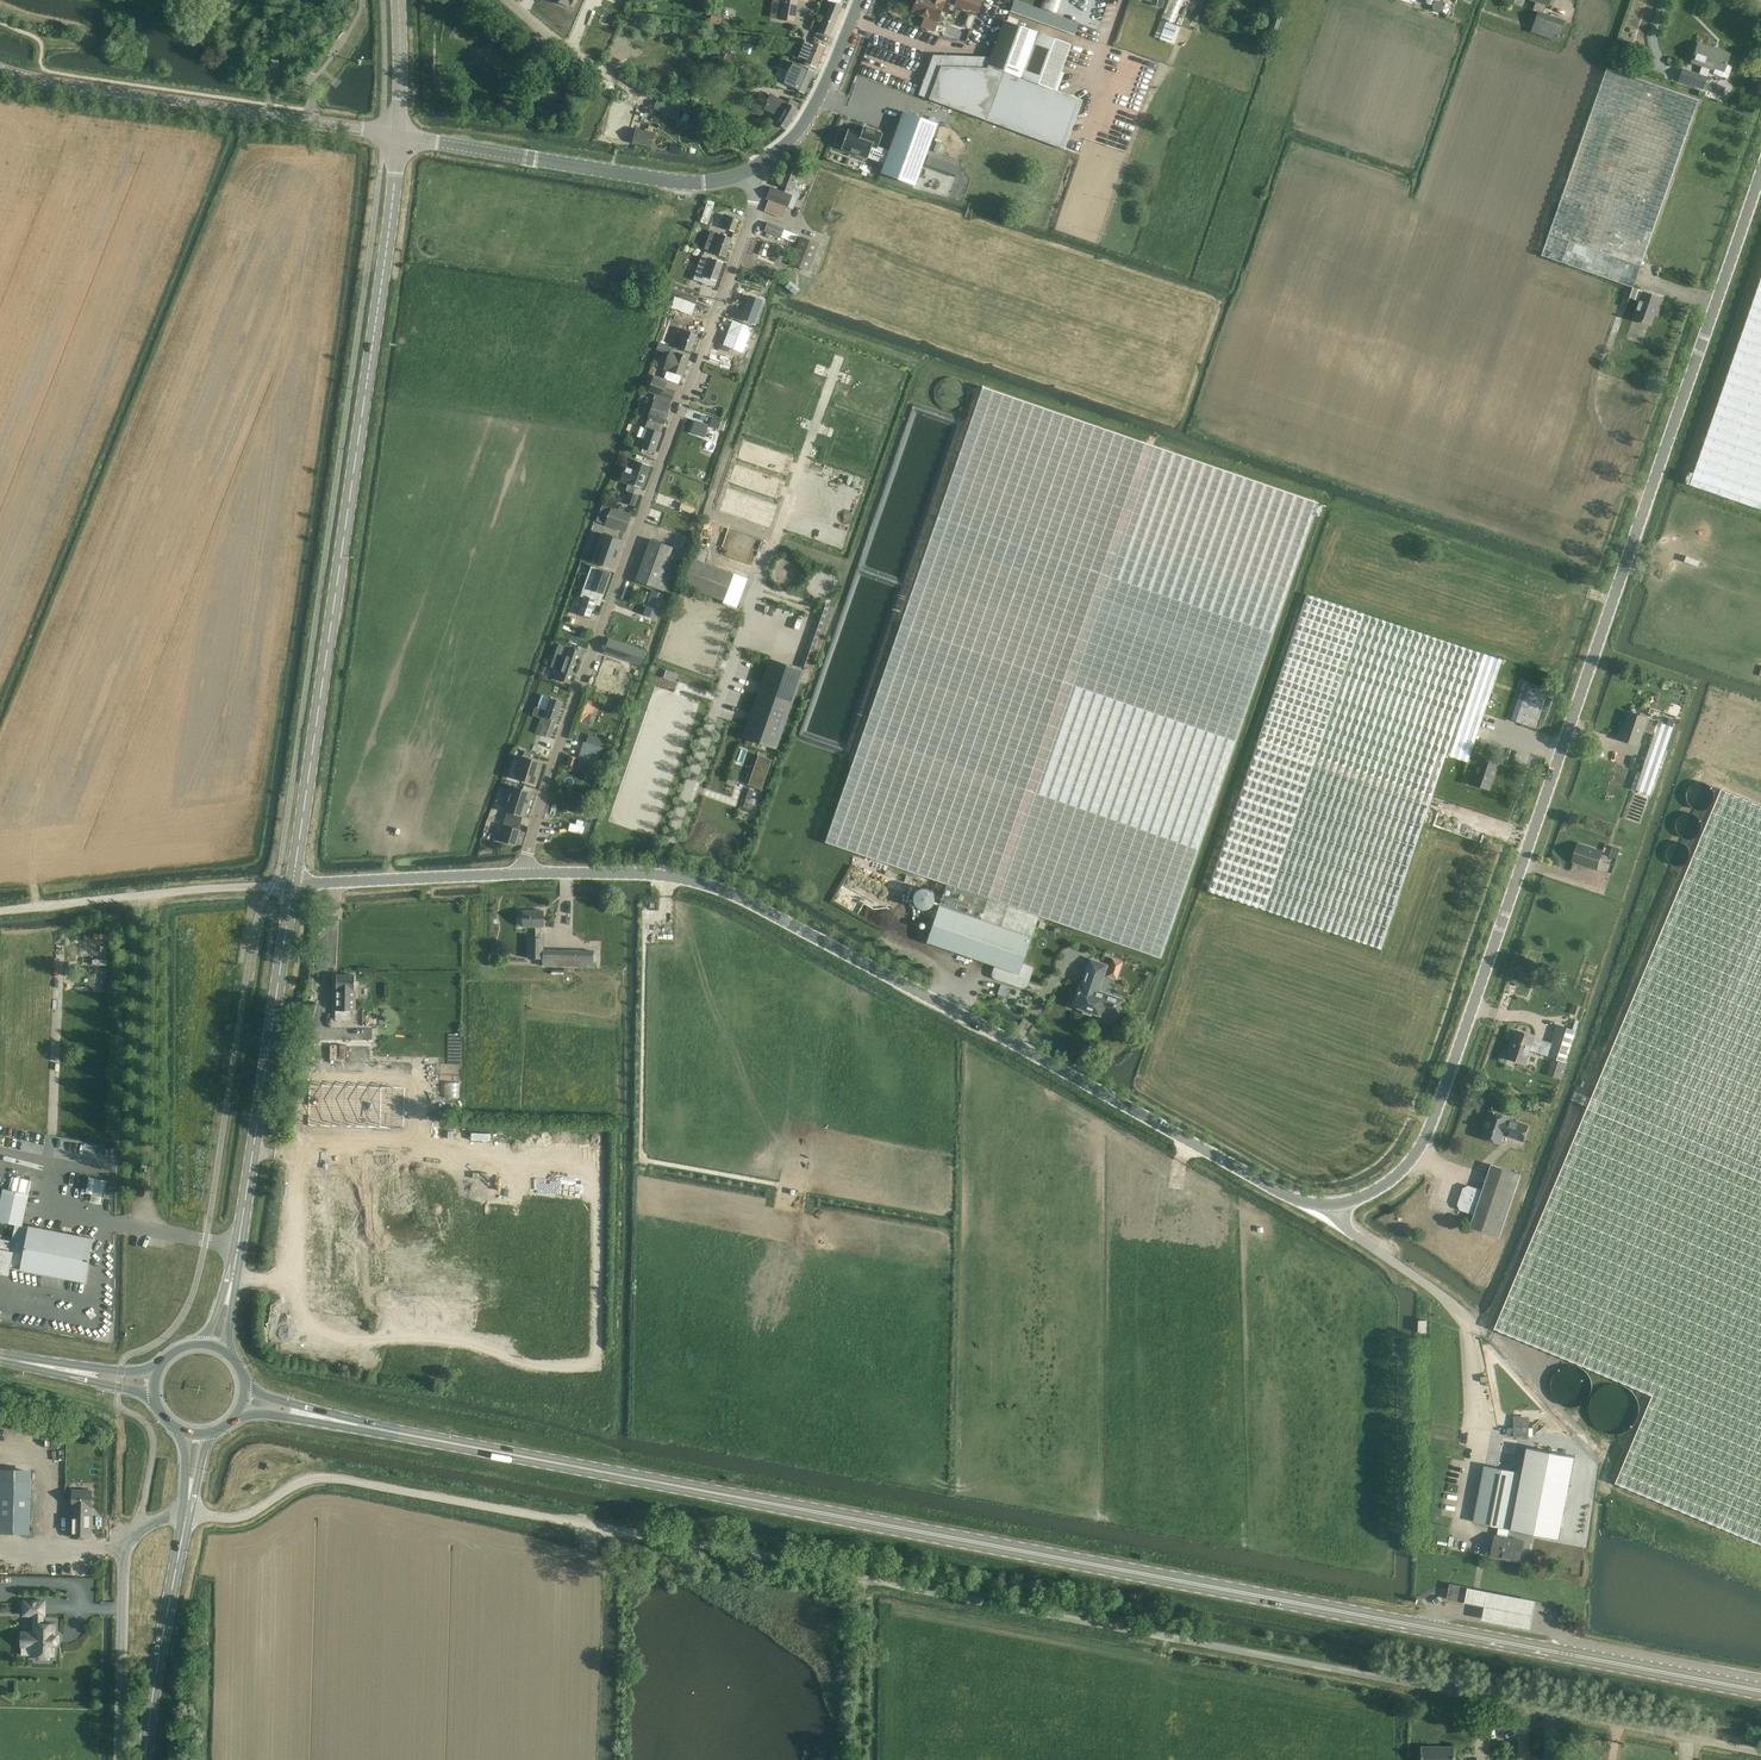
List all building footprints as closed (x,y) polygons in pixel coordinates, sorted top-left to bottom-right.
[(794,21),(797,0),(783,0),(780,18),(794,21)] [(828,36),(841,5),(840,5),(842,0),(828,0),(827,1),(831,2),(819,32),(828,36)] [(939,21),(946,2),(944,1),(945,0),(915,0),(911,11),(939,21)] [(977,13),(982,0),(955,0),(954,4),(977,13)] [(1009,10),(1074,34),(1078,22),(1016,0),(1013,0),(1009,10)] [(1178,22),(1184,0),(1168,0),(1164,19),(1178,22)] [(1536,1),(1533,10),(1536,12),(1530,32),(1558,41),(1565,20),(1542,12),(1546,4),(1548,5),(1550,0),(1534,0),(1536,1)] [(965,11),(960,26),(969,29),(974,14),(965,11)] [(1257,35),(1273,41),(1282,17),(1276,15),(1269,33),(1259,29),(1257,35)] [(940,68),(928,101),(1062,151),(1080,99),(1054,90),(1071,44),(1004,19),(986,68),(940,68)] [(1171,43),(1177,26),(1161,19),(1154,37),(1171,43)] [(812,42),(812,43),(806,40),(799,59),(804,61),(804,62),(816,67),(824,47),(812,42)] [(1677,81),(1703,90),(1708,77),(1707,77),(1710,68),(1714,70),(1713,74),(1727,79),(1731,66),(1725,64),(1729,53),(1698,43),(1691,62),(1702,66),(1699,74),(1682,68),(1677,81)] [(272,60),(271,68),(278,69),(279,61),(272,60)] [(782,83),(804,93),(813,71),(791,61),(782,83)] [(1541,255),(1633,288),(1699,100),(1607,68),(1550,228),(1541,255)] [(759,94),(754,92),(750,101),(765,107),(764,109),(777,115),(773,121),(776,123),(775,123),(786,130),(798,109),(797,109),(800,104),(790,99),(788,102),(770,94),(769,97),(759,93),(759,94)] [(682,112),(657,100),(652,109),(677,121),(682,112)] [(633,144),(651,148),(655,133),(636,130),(629,129),(633,109),(615,106),(609,136),(627,140),(627,139),(634,140),(633,144)] [(903,111),(881,173),(914,186),(937,123),(903,111)] [(848,130),(841,149),(868,158),(872,146),(877,148),(882,134),(868,129),(864,127),(863,127),(863,128),(860,134),(848,130)] [(934,150),(943,154),(947,144),(938,141),(934,150)] [(959,166),(928,155),(925,164),(956,175),(959,166)] [(764,211),(783,218),(787,207),(793,209),(800,191),(799,191),(801,184),(794,181),(800,165),(789,161),(780,186),(786,188),(784,191),(770,186),(765,199),(768,200),(764,211)] [(728,217),(724,228),(734,232),(739,221),(728,217)] [(784,228),(768,222),(764,231),(781,237),(784,228)] [(704,249),(725,256),(732,238),(720,234),(711,231),(704,249)] [(801,236),(790,264),(809,271),(819,244),(801,236)] [(693,279),(714,287),(716,281),(723,262),(702,255),(693,279)] [(1760,509),(1760,277),(1689,484),(1760,509)] [(785,287),(795,295),(800,289),(790,281),(785,287)] [(699,293),(672,282),(668,291),(696,302),(699,293)] [(1633,319),(1650,325),(1656,308),(1658,309),(1662,299),(1642,292),(1642,291),(1633,288),(1629,298),(1639,301),(1633,319)] [(739,318),(753,323),(761,301),(747,296),(739,318)] [(671,323),(664,341),(676,345),(679,346),(678,348),(690,352),(697,334),(682,329),(683,328),(671,323)] [(664,379),(679,384),(682,374),(682,375),(689,357),(670,350),(663,369),(667,370),(664,379)] [(664,388),(666,381),(652,377),(647,391),(661,395),(661,396),(673,400),(675,392),(664,388)] [(965,395),(965,392),(964,389),(961,384),(959,383),(956,381),(953,380),(951,380),(949,380),(945,381),(942,382),(940,384),(938,386),(936,389),(935,391),(935,394),(935,397),(935,400),(937,402),(938,405),(941,407),(943,408),(946,410),(949,410),(953,410),(955,409),(958,408),(960,406),(962,404),(964,401),(965,395)] [(1318,503),(1239,476),(983,387),(825,843),(947,885),(927,943),(996,967),(994,972),(994,973),(994,974),(994,975),(994,976),(995,977),(996,978),(997,979),(1021,987),(1022,987),(1023,987),(1024,987),(1025,987),(1026,986),(1026,985),(1027,985),(1027,984),(1028,983),(1033,968),(1023,965),(1039,916),(1161,958),(1318,503)] [(661,432),(671,405),(654,399),(653,401),(648,417),(645,428),(640,426),(637,436),(644,439),(641,447),(654,451),(661,432)] [(689,432),(705,438),(709,427),(693,421),(689,432)] [(625,490),(630,492),(634,493),(636,486),(641,487),(649,465),(636,460),(632,471),(625,468),(620,480),(628,483),(625,490)] [(634,506),(638,495),(634,493),(630,492),(626,503),(634,506)] [(671,496),(660,525),(676,531),(687,502),(671,496)] [(615,509),(603,504),(597,521),(625,531),(631,515),(615,509)] [(600,562),(612,566),(618,548),(621,540),(604,534),(601,543),(606,545),(600,562)] [(650,538),(635,580),(657,588),(673,547),(650,538)] [(693,558),(682,585),(724,600),(734,573),(693,558)] [(609,574),(597,570),(591,588),(592,588),(589,596),(585,595),(578,614),(590,618),(595,602),(599,603),(609,574)] [(650,592),(646,591),(642,602),(646,603),(643,612),(656,617),(664,594),(651,589),(650,592)] [(1207,891),(1381,949),(1446,755),(1467,762),(1502,660),(1306,594),(1207,891)] [(833,607),(822,603),(800,667),(811,670),(833,607)] [(619,656),(640,663),(645,649),(624,642),(619,656)] [(558,679),(570,683),(581,651),(558,643),(552,658),(564,663),(558,679)] [(756,690),(791,701),(802,671),(767,659),(756,690)] [(1529,684),(1526,692),(1546,698),(1549,691),(1529,684)] [(1526,692),(1524,699),(1544,706),(1546,698),(1526,692)] [(789,707),(755,695),(740,738),(775,749),(789,707)] [(535,733),(550,738),(556,720),(563,702),(550,698),(546,710),(535,707),(532,715),(540,718),(535,733)] [(1524,699),(1521,707),(1541,713),(1544,706),(1524,699)] [(1521,707),(1519,714),(1538,721),(1541,713),(1521,707)] [(1623,729),(1619,739),(1638,745),(1643,731),(1654,734),(1658,724),(1647,720),(1647,718),(1630,712),(1624,729),(1623,729)] [(1519,714),(1516,722),(1536,729),(1538,721),(1519,714)] [(1673,727),(1659,721),(1636,790),(1650,794),(1673,727)] [(1511,727),(1509,734),(1530,739),(1531,732),(1511,727)] [(603,747),(584,741),(577,760),(597,766),(603,747)] [(530,760),(532,753),(525,750),(523,758),(517,776),(534,781),(540,763),(530,760)] [(574,766),(578,757),(569,754),(565,763),(574,766)] [(1497,763),(1479,757),(1471,783),(1489,788),(1497,763)] [(1697,809),(1703,809),(1707,806),(1711,801),(1712,796),(1712,791),(1709,786),(1705,782),(1699,781),(1694,781),(1689,784),(1685,788),(1684,793),(1684,799),(1687,804),(1691,808),(1697,809)] [(523,815),(526,816),(533,792),(512,786),(508,801),(511,802),(508,811),(523,815)] [(1760,1544),(1760,807),(1718,789),(1490,1328),(1649,1392),(1612,1482),(1760,1544)] [(519,829),(523,815),(508,811),(507,810),(503,823),(505,824),(499,841),(516,847),(518,841),(521,843),(525,833),(521,831),(522,830),(519,829)] [(1682,836),(1688,837),(1693,835),(1697,832),(1699,826),(1699,821),(1696,816),(1691,812),(1685,811),(1680,813),(1675,817),(1673,823),(1674,829),(1677,833),(1682,836)] [(571,822),(570,831),(585,832),(586,824),(571,822)] [(1672,864),(1677,865),(1683,863),(1687,859),(1689,853),(1688,848),(1685,844),(1681,841),(1676,841),(1672,842),(1668,845),(1665,850),(1665,855),(1667,860),(1672,864)] [(1597,868),(1602,852),(1578,844),(1573,861),(1597,868)] [(932,897),(932,896),(932,893),(930,889),(927,887),(925,886),(922,886),(919,886),(917,887),(914,889),(912,892),(911,896),(912,900),(914,903),(917,906),(921,907),(923,907),(926,906),(929,904),(931,901),(932,897)] [(543,927),(543,910),(523,911),(523,917),(520,917),(518,919),(518,924),(521,926),(523,926),(523,927),(536,927),(536,937),(527,937),(527,959),(542,959),(542,966),(593,967),(594,950),(544,949),(544,937),(542,937),(542,927),(543,927)] [(1112,957),(1107,976),(1119,979),(1125,960),(1112,957)] [(1099,987),(1107,966),(1091,961),(1082,986),(1080,986),(1073,1006),(1084,1010),(1082,1013),(1092,1016),(1093,1013),(1104,1017),(1106,1010),(1113,1012),(1117,998),(1097,991),(1099,987)] [(106,992),(107,970),(99,969),(99,992),(106,992)] [(337,1010),(355,1010),(355,989),(355,975),(337,975),(337,989),(337,1010)] [(1508,1058),(1525,1064),(1530,1050),(1540,1053),(1539,1053),(1567,1062),(1581,1021),(1553,1012),(1543,1040),(1534,1037),(1535,1036),(1517,1030),(1508,1058)] [(374,1020),(374,1025),(363,1025),(363,1038),(373,1038),(373,1046),(383,1046),(384,1020),(374,1020)] [(405,1086),(310,1083),(308,1128),(404,1131),(405,1086)] [(1483,1138),(1500,1143),(1503,1134),(1523,1140),(1528,1125),(1508,1119),(1508,1118),(1489,1111),(1486,1121),(1487,1122),(1483,1138)] [(1463,1249),(1492,1259),(1521,1174),(1491,1164),(1482,1191),(1469,1186),(1463,1189),(1457,1205),(1460,1210),(1474,1215),(1463,1249)] [(89,1176),(86,1200),(105,1203),(108,1178),(89,1176)] [(3,1188),(0,1202),(0,1221),(23,1226),(30,1194),(3,1188)] [(93,1239),(30,1226),(21,1270),(85,1282),(93,1239)] [(0,1249),(0,1272),(9,1274),(14,1252),(0,1249)] [(380,1271),(380,1280),(392,1281),(392,1272),(380,1271)] [(1419,1319),(1418,1332),(1427,1332),(1427,1320),(1419,1319)] [(1572,1407),(1579,1404),(1585,1399),(1589,1393),(1590,1385),(1588,1377),(1584,1371),(1578,1367),(1572,1365),(1565,1365),(1558,1367),(1553,1372),(1549,1377),(1548,1384),(1549,1392),(1552,1398),(1557,1403),(1564,1406),(1572,1407)] [(1595,1427),(1601,1431),(1608,1433),(1616,1433),(1623,1431),(1630,1426),(1634,1420),(1636,1412),(1636,1405),(1634,1397),(1629,1391),(1623,1387),(1615,1384),(1608,1384),(1600,1387),(1594,1391),(1589,1398),(1587,1405),(1587,1413),(1590,1421),(1595,1427)] [(1514,1438),(1529,1439),(1529,1428),(1507,1427),(1507,1436),(1514,1436),(1514,1438)] [(1522,1446),(1520,1456),(1507,1527),(1556,1539),(1573,1457),(1522,1446)] [(1489,1553),(1518,1559),(1522,1539),(1505,1536),(1507,1527),(1520,1456),(1498,1451),(1498,1453),(1485,1450),(1471,1520),(1496,1525),(1494,1534),(1493,1533),(1489,1553)] [(31,1481),(0,1480),(0,1533),(30,1534),(31,1481)] [(71,1537),(84,1537),(85,1513),(85,1507),(91,1507),(91,1490),(73,1490),(72,1512),(71,1537)] [(1450,1583),(1447,1599),(1469,1604),(1472,1588),(1450,1583)] [(1483,1610),(1481,1623),(1529,1632),(1534,1604),(1466,1591),(1463,1606),(1483,1610)] [(54,1655),(54,1644),(56,1644),(56,1635),(54,1635),(55,1624),(43,1624),(43,1615),(44,1615),(45,1601),(24,1600),(23,1615),(35,1615),(34,1632),(29,1632),(28,1646),(34,1646),(33,1655),(39,1655),(39,1658),(48,1658),(49,1655),(54,1655)] [(1453,1747),(1437,1747),(1437,1748),(1420,1748),(1420,1759),(1453,1759),(1453,1747)]
